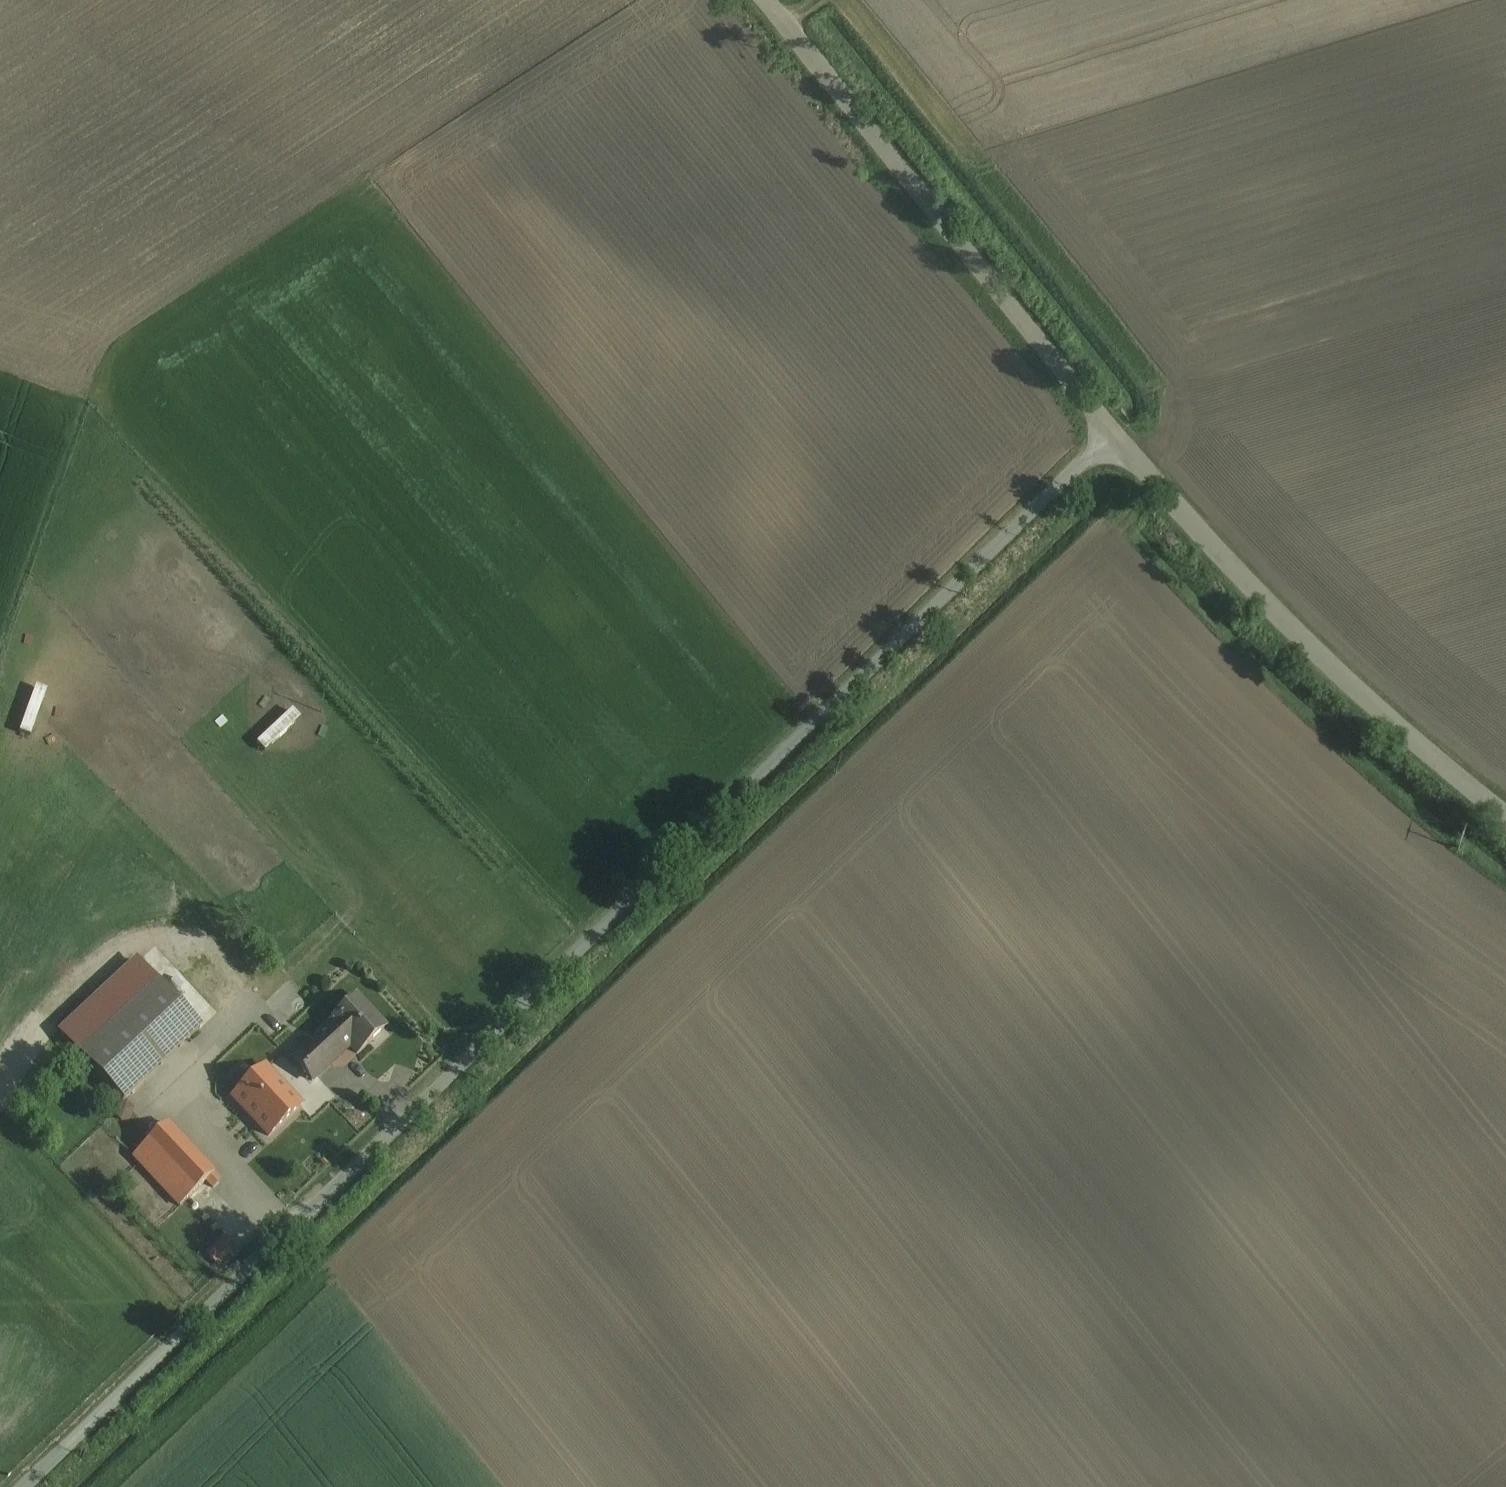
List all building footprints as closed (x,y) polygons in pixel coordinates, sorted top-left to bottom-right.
[(270,1036),(223,1082),(263,1123),(276,1111),(308,1143),(344,1108),(316,1079),(346,1050),(355,1059),(386,1029),(347,991),(285,1051),(270,1036)] [(207,1073),(168,1028),(142,1051),(181,1095),(207,1073)] [(122,1120),(137,1113),(131,1101),(116,1108),(122,1120)] [(201,1178),(151,1124),(113,1158),(163,1212),(201,1178)]
